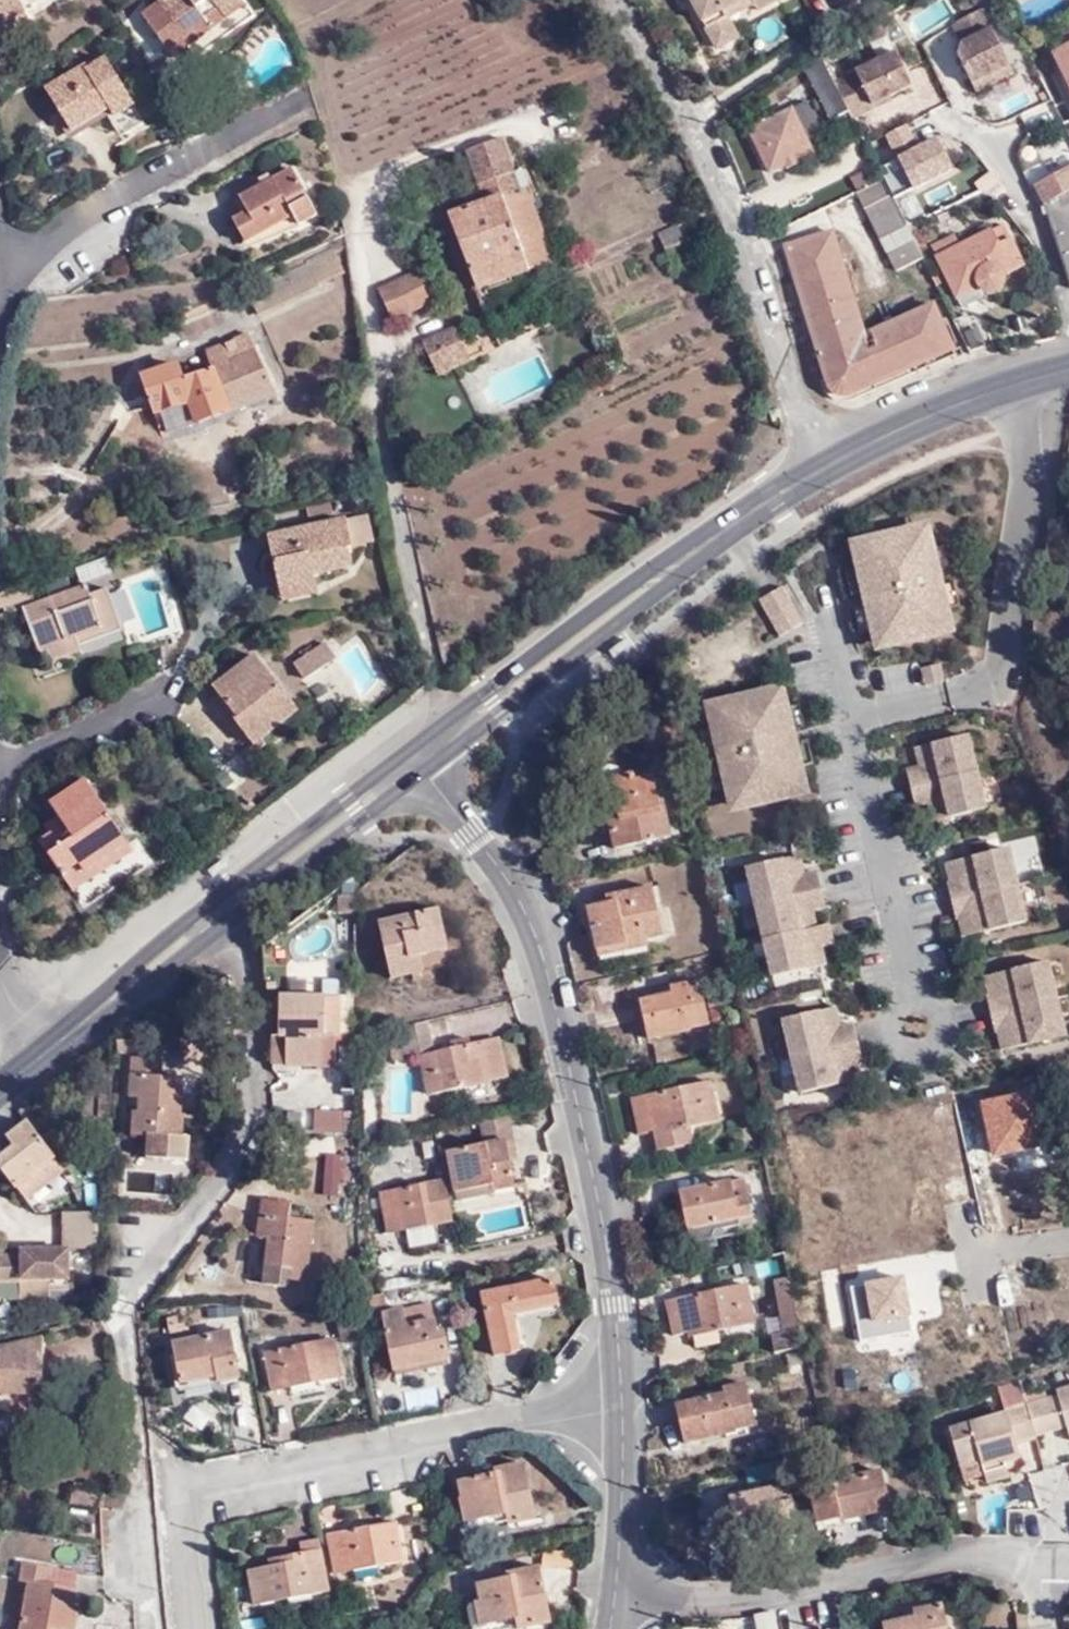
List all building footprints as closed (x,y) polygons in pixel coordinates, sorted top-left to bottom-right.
[(30,15),(24,0),(0,0),(0,28),(30,15)] [(190,40),(244,4),(241,0),(159,0),(145,9),(147,17),(150,14),(158,25),(153,28),(165,45),(185,32),(190,40)] [(689,3),(707,36),(727,26),(724,21),(720,13),(744,0),(688,0),(689,3)] [(770,4),(768,0),(744,0),(720,13),(724,21),(751,7),(755,13),(770,4)] [(958,21),(950,0),(940,0),(897,17),(907,41),(958,21)] [(246,2),(244,4),(190,40),(186,43),(195,55),(254,15),(246,2)] [(968,17),(956,25),(964,44),(961,55),(978,93),(1016,75),(986,11),(968,17)] [(147,17),(145,18),(153,28),(158,25),(150,14),(147,17)] [(35,27),(30,15),(0,28),(0,41),(35,27)] [(884,21),(868,31),(872,40),(889,33),(884,21)] [(735,40),(727,26),(707,36),(707,37),(715,51),(735,40)] [(165,45),(171,53),(186,43),(190,40),(185,32),(165,45)] [(1055,55),(1068,82),(1068,48),(1055,55)] [(898,51),(859,70),(861,74),(840,84),(854,114),(914,85),(898,51)] [(120,114),(138,103),(108,55),(91,65),(88,60),(56,79),(63,94),(56,99),(73,126),(112,101),(118,111),(120,114)] [(821,60),(805,71),(831,120),(849,111),(821,60)] [(861,74),(859,70),(838,80),(840,84),(861,74)] [(63,94),(56,79),(47,84),(56,99),(63,94)] [(1043,95),(1047,105),(1056,101),(1051,91),(1043,95)] [(79,135),(118,111),(112,101),(73,126),(79,135)] [(144,114),(138,103),(120,114),(127,125),(144,114)] [(821,135),(807,104),(748,133),(771,175),(785,169),(787,172),(801,165),(801,161),(812,155),(807,142),(821,135)] [(479,189),(521,175),(506,134),(464,149),(479,189)] [(914,193),(925,216),(994,182),(983,159),(914,193)] [(300,220),(319,207),(294,162),(243,190),(250,206),(234,215),(248,238),(296,211),(300,220)] [(1036,184),(1054,219),(1068,272),(1068,168),(1036,184)] [(551,257),(521,175),(479,189),(482,198),(447,210),(474,284),(551,257)] [(883,180),(855,194),(897,272),(924,259),(907,226),(883,180)] [(961,246),(937,258),(965,309),(984,299),(983,290),(989,292),(996,292),(1004,285),(1005,277),(1025,267),(1004,225),(961,246)] [(870,334),(833,232),(785,247),(827,383),(839,395),(854,394),(955,351),(953,345),(959,343),(955,334),(948,338),(933,306),(896,323),(887,307),(881,309),(889,326),(870,334)] [(932,246),(937,258),(961,246),(955,234),(932,246)] [(433,295),(417,268),(379,286),(393,314),(433,295)] [(215,325),(208,311),(180,323),(187,337),(215,325)] [(955,318),(971,350),(985,344),(970,311),(955,318)] [(470,355),(455,322),(423,336),(439,370),(470,355)] [(178,401),(184,415),(189,426),(276,392),(249,332),(206,351),(213,366),(186,377),(179,364),(141,377),(146,392),(126,401),(129,409),(132,412),(150,406),(153,411),(159,409),(178,401)] [(165,422),(184,415),(178,401),(159,409),(165,422)] [(132,412),(129,409),(125,411),(127,417),(121,419),(113,437),(133,433),(132,412)] [(333,507),(331,497),(308,502),(311,512),(333,507)] [(370,510),(346,516),(353,545),(376,541),(370,510)] [(284,561),(278,562),(284,591),(322,583),(320,572),(354,565),(350,546),(353,545),(346,516),(277,529),(284,561)] [(270,531),(278,562),(284,561),(277,529),(270,531)] [(874,643),(894,638),(896,645),(932,636),(931,629),(951,624),(947,607),(942,586),(938,570),(933,549),(929,531),(908,536),(907,529),(870,538),(872,545),(852,550),(856,571),(862,593),(865,607),(870,629),(874,643)] [(948,567),(943,546),(933,549),(938,570),(948,567)] [(862,593),(856,571),(846,574),(852,595),(862,593)] [(322,583),(284,591),(286,599),(323,590),(322,583)] [(957,605),(952,584),(942,586),(947,607),(957,605)] [(122,628),(108,589),(90,596),(86,585),(24,606),(39,656),(45,654),(48,662),(81,652),(75,636),(99,627),(103,635),(122,628)] [(781,587),(758,600),(779,637),(802,623),(781,587)] [(870,629),(865,607),(855,610),(860,631),(870,629)] [(306,675),(336,655),(326,639),(315,647),(312,642),(303,649),(306,653),(295,661),(306,675)] [(247,711),(261,729),(294,702),(254,652),(213,686),(239,717),(247,711)] [(942,682),(938,664),(921,668),(925,685),(942,682)] [(786,791),(806,786),(801,765),(795,743),(795,740),(792,729),(787,707),(784,694),(763,699),(761,691),(725,700),(727,707),(707,712),(711,730),(716,751),(720,766),(725,787),(729,805),(750,800),(751,807),(787,798),(786,791)] [(237,719),(255,742),(298,707),(294,702),(261,729),(247,711),(239,717),(237,719)] [(802,727),(797,705),(787,707),(792,729),(802,727)] [(716,751),(711,730),(700,732),(706,753),(716,751)] [(976,772),(967,735),(921,746),(926,766),(921,767),(907,771),(911,788),(976,772)] [(811,762),(806,741),(795,743),(801,765),(811,762)] [(926,766),(921,746),(916,747),(921,767),(926,766)] [(725,787),(720,766),(709,769),(715,790),(725,787)] [(985,809),(976,772),(911,788),(915,804),(929,801),(934,800),(939,820),(985,809)] [(671,839),(666,814),(658,816),(650,781),(635,784),(634,777),(612,781),(621,830),(611,832),(616,852),(671,839)] [(85,866),(126,839),(86,778),(48,803),(56,814),(63,823),(52,831),(38,840),(62,876),(83,863),(85,866)] [(939,820),(934,800),(929,801),(934,821),(939,820)] [(63,823),(56,814),(46,820),(52,831),(63,823)] [(133,849),(126,839),(85,866),(83,863),(62,876),(71,890),(133,849)] [(1017,885),(1008,848),(952,861),(957,882),(952,882),(948,884),(951,900),(1017,885)] [(803,876),(798,856),(793,857),(798,877),(803,876)] [(756,904),(821,889),(817,872),(803,876),(798,877),(793,857),(747,868),(756,904)] [(957,882),(952,861),(946,863),(952,882),(957,882)] [(1026,921),(1017,885),(951,900),(956,917),(960,916),(965,915),(970,935),(1026,921)] [(810,929),(806,910),(811,909),(825,905),(821,889),(756,904),(764,940),(810,929)] [(358,909),(358,890),(343,891),(342,908),(358,909)] [(587,905),(596,956),(646,943),(659,941),(650,891),(587,905)] [(815,928),(811,909),(806,910),(810,929),(815,928)] [(448,952),(445,936),(440,911),(383,923),(392,978),(414,974),(411,958),(448,952)] [(970,935),(965,915),(960,916),(964,936),(970,935)] [(819,967),(814,946),(819,945),(834,941),(830,924),(815,928),(810,929),(764,940),(774,978),(819,967)] [(451,935),(445,936),(448,952),(411,958),(414,974),(453,966),(462,959),(462,946),(457,938),(451,935)] [(646,943),(596,956),(597,963),(649,951),(646,943)] [(824,965),(819,945),(814,946),(819,967),(824,965)] [(1056,997),(1047,961),(991,975),(996,995),(991,996),(987,997),(991,1012),(1056,997)] [(996,995),(991,975),(986,976),(991,996),(996,995)] [(712,1025),(703,981),(680,986),(682,995),(646,1003),(654,1042),(695,1033),(694,1030),(712,1025)] [(347,1029),(347,991),(280,989),(279,1029),(288,1029),(286,1060),(332,1061),(334,1031),(339,1032),(339,1029),(347,1029)] [(1065,1035),(1056,997),(991,1012),(995,1030),(999,1029),(1004,1028),(1009,1048),(1065,1035)] [(839,1027),(835,1008),(829,1009),(834,1029),(839,1027)] [(834,1029),(829,1009),(784,1020),(793,1056),(858,1041),(854,1024),(839,1027),(834,1029)] [(433,1043),(429,1019),(396,1025),(399,1035),(391,1036),(393,1048),(402,1047),(403,1050),(419,1046),(427,1085),(503,1072),(495,1032),(433,1043)] [(1009,1048),(1004,1028),(999,1029),(1003,1049),(1009,1048)] [(847,1061),(862,1057),(858,1041),(793,1056),(802,1094),(847,1082),(842,1062),(847,1061)] [(146,1160),(185,1162),(186,1141),(178,1140),(180,1118),(175,1118),(176,1086),(167,1086),(168,1076),(154,1076),(155,1058),(127,1057),(127,1076),(139,1076),(137,1114),(132,1114),(130,1138),(146,1138),(146,1160)] [(852,1081),(847,1061),(842,1062),(847,1082),(852,1081)] [(319,1096),(338,1096),(339,1079),(282,1077),(281,1106),(319,1107),(319,1096)] [(717,1123),(708,1084),(629,1101),(637,1134),(652,1132),(656,1153),(691,1145),(688,1129),(717,1123)] [(1032,1090),(981,1100),(993,1157),(1045,1145),(1032,1090)] [(521,1156),(512,1112),(485,1117),(490,1140),(509,1137),(514,1157),(521,1156)] [(15,1186),(55,1156),(30,1123),(9,1138),(17,1150),(0,1163),(0,1166),(15,1186)] [(519,1184),(514,1157),(509,1137),(490,1140),(452,1148),(461,1188),(498,1182),(499,1188),(519,1184)] [(15,1186),(24,1199),(65,1168),(55,1156),(15,1186)] [(322,1192),(339,1194),(343,1167),(326,1165),(322,1192)] [(131,1171),(131,1193),(172,1193),(172,1172),(131,1171)] [(391,1230),(456,1219),(447,1179),(383,1191),(391,1230)] [(688,1192),(695,1224),(721,1220),(723,1223),(746,1218),(760,1215),(756,1195),(743,1198),(740,1181),(688,1192)] [(307,1280),(318,1219),(295,1215),(297,1202),(267,1196),(262,1233),(271,1234),(268,1262),(286,1265),(284,1277),(307,1280)] [(100,1240),(97,1209),(63,1211),(65,1243),(100,1240)] [(721,1220),(695,1224),(697,1235),(747,1224),(746,1218),(723,1223),(721,1220)] [(407,1228),(409,1246),(438,1242),(435,1224),(407,1228)] [(0,1280),(0,1298),(53,1299),(52,1278),(73,1278),(71,1249),(24,1250),(24,1256),(22,1257),(0,1257),(0,1261),(0,1280)] [(902,1275),(865,1282),(872,1320),(911,1314),(902,1275)] [(796,1288),(793,1276),(778,1278),(780,1290),(796,1288)] [(513,1309),(557,1302),(553,1277),(482,1291),(495,1353),(519,1348),(513,1309)] [(752,1319),(743,1282),(662,1301),(671,1333),(687,1328),(692,1345),(715,1339),(714,1327),(752,1319)] [(780,1290),(789,1332),(805,1329),(796,1288),(780,1290)] [(431,1305),(406,1309),(408,1324),(434,1320),(431,1305)] [(408,1324),(406,1309),(384,1313),(393,1368),(447,1359),(443,1331),(435,1332),(434,1320),(408,1324)] [(781,1351),(809,1347),(805,1329),(789,1332),(776,1333),(781,1351)] [(243,1381),(234,1337),(178,1347),(186,1387),(221,1381),(222,1385),(243,1381)] [(42,1396),(44,1339),(0,1347),(0,1395),(42,1396)] [(342,1381),(334,1345),(269,1357),(277,1395),(342,1381)] [(1022,1380),(999,1388),(1006,1408),(1028,1401),(1022,1380)] [(1037,1433),(1068,1425),(1068,1428),(1068,1386),(1058,1389),(1059,1393),(1028,1401),(1037,1433)] [(719,1437),(749,1430),(739,1389),(717,1394),(719,1400),(671,1411),(680,1451),(720,1441),(719,1437)] [(1018,1441),(1037,1436),(1037,1433),(1028,1401),(1006,1408),(1007,1411),(951,1427),(960,1462),(980,1456),(985,1471),(989,1481),(1011,1475),(1009,1468),(1007,1459),(1022,1454),(1018,1441)] [(1024,1464),(1022,1454),(1007,1459),(1009,1468),(1024,1464)] [(980,1456),(960,1462),(965,1477),(985,1471),(980,1456)] [(883,1502),(874,1461),(824,1474),(823,1469),(801,1474),(809,1514),(841,1507),(843,1511),(883,1502)] [(535,1519),(521,1463),(499,1467),(499,1474),(461,1482),(466,1497),(458,1499),(464,1523),(512,1515),(514,1523),(535,1519)] [(794,1518),(786,1479),(726,1492),(729,1505),(712,1509),(716,1531),(760,1521),(762,1528),(781,1524),(782,1522),(794,1518)] [(93,1505),(95,1491),(72,1489),(71,1502),(93,1505)] [(401,1564),(394,1521),(331,1532),(338,1574),(401,1564)] [(433,1541),(429,1521),(421,1523),(424,1543),(433,1541)] [(329,1591),(319,1537),(299,1541),(301,1551),(283,1555),(285,1562),(248,1569),(255,1605),(329,1591)] [(51,1569),(24,1564),(20,1582),(29,1582),(19,1628),(51,1628),(52,1628),(75,1628),(79,1608),(72,1606),(74,1588),(48,1583),(51,1569)] [(537,1567),(511,1572),(512,1579),(479,1585),(481,1602),(473,1603),(477,1628),(526,1619),(527,1628),(549,1624),(537,1567)] [(940,1606),(919,1610),(919,1614),(882,1623),(883,1628),(945,1628),(940,1606)] [(1028,1626),(1028,1612),(1017,1612),(1018,1627),(1028,1626)] [(751,1619),(754,1628),(771,1628),(768,1613),(751,1617),(751,1619)]
